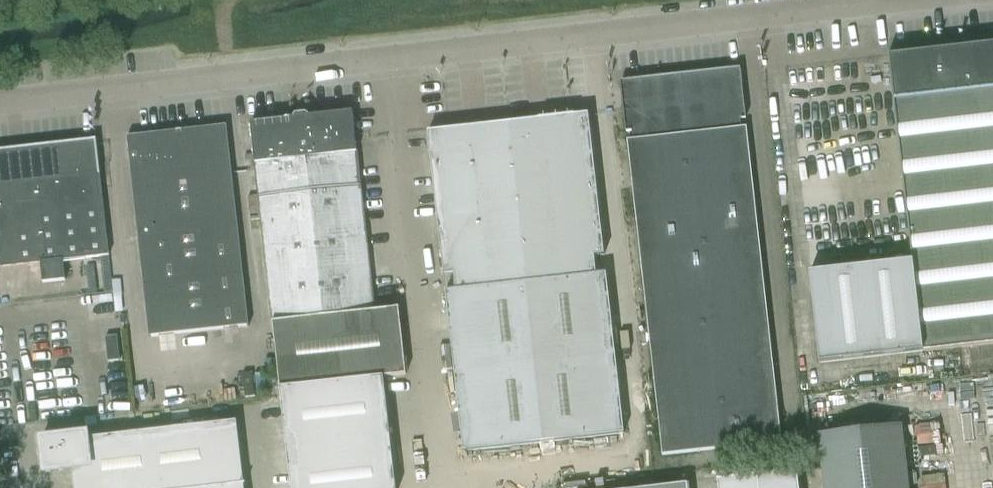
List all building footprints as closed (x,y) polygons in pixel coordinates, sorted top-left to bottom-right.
[(877,66),(878,75),(881,102),(992,89),(992,44),(963,48),(891,56),(891,54),(889,55),(890,64),(877,66)] [(741,69),(621,83),(626,132),(633,131),(633,140),(628,140),(663,455),(783,442),(747,127),(742,128),(741,120),(747,119),(741,69)] [(881,102),(900,262),(913,261),(924,352),(992,344),(992,89),(881,102)] [(251,123),(256,163),(255,164),(281,389),(291,487),(396,487),(384,378),(407,374),(400,308),(376,310),(359,152),(358,152),(353,112),(311,116),(307,113),(297,115),(294,118),(251,123)] [(589,115),(509,124),(544,443),(624,434),(606,274),(597,274),(595,257),(605,255),(589,115)] [(544,443),(509,124),(429,132),(444,273),(455,272),(457,291),(447,291),(465,452),(544,443)] [(227,126),(128,137),(150,337),(250,326),(227,126)] [(0,151),(0,268),(41,263),(43,283),(66,280),(64,261),(87,259),(110,255),(97,140),(0,151)] [(812,272),(810,272),(821,364),(924,352),(913,261),(900,262),(812,272)] [(41,440),(45,473),(72,470),(74,487),(244,487),(244,486),(246,485),(246,484),(244,484),(237,422),(87,439),(87,435),(41,440)] [(819,436),(825,487),(909,487),(902,426),(819,436)] [(797,471),(717,481),(718,487),(799,487),(797,471)]
